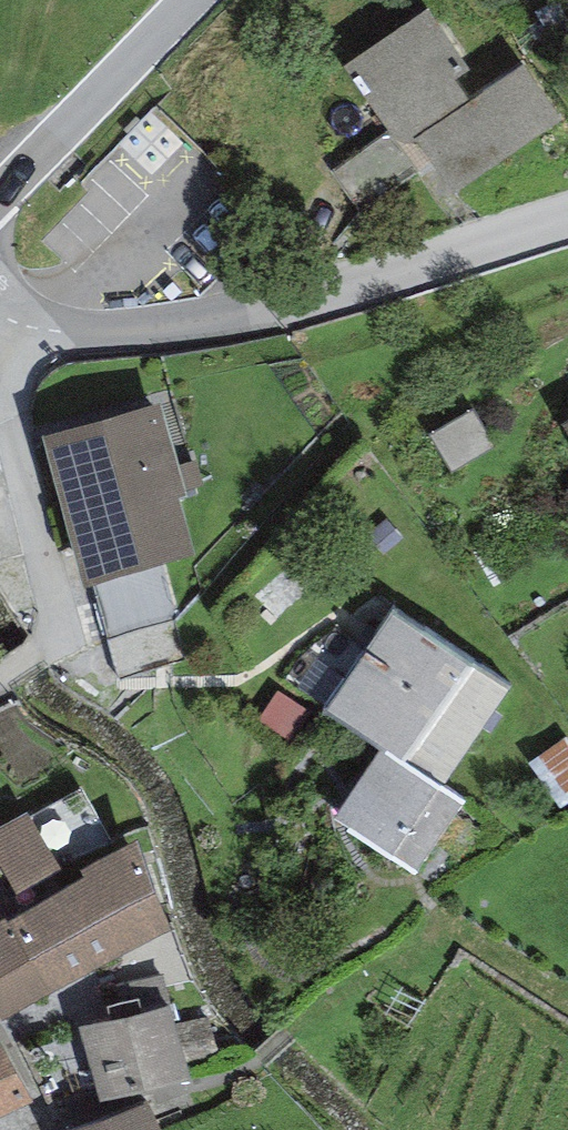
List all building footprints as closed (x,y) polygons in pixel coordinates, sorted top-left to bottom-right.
[(429,8),(344,66),(396,140),(417,142),(454,194),(561,119),(523,64),(470,99),(455,78),(469,71),(429,8)] [(161,401),(42,436),(86,586),(195,554),(179,497),(188,494),(161,401)] [(389,605),(321,708),(382,748),(442,788),(511,684),(389,605)] [(442,788),(382,748),(335,818),(416,873),(464,803),(442,788)] [(0,826),(0,864),(14,889),(110,835),(82,784),(30,814),(28,810),(0,826)] [(138,838),(82,869),(84,877),(10,918),(9,913),(0,919),(0,1017),(1,1019),(171,929),(138,838)] [(169,1004),(79,1028),(100,1103),(189,1079),(169,1004)] [(31,1099),(0,1042),(0,1116),(31,1099)] [(70,1129),(162,1129),(150,1099),(70,1129)]
